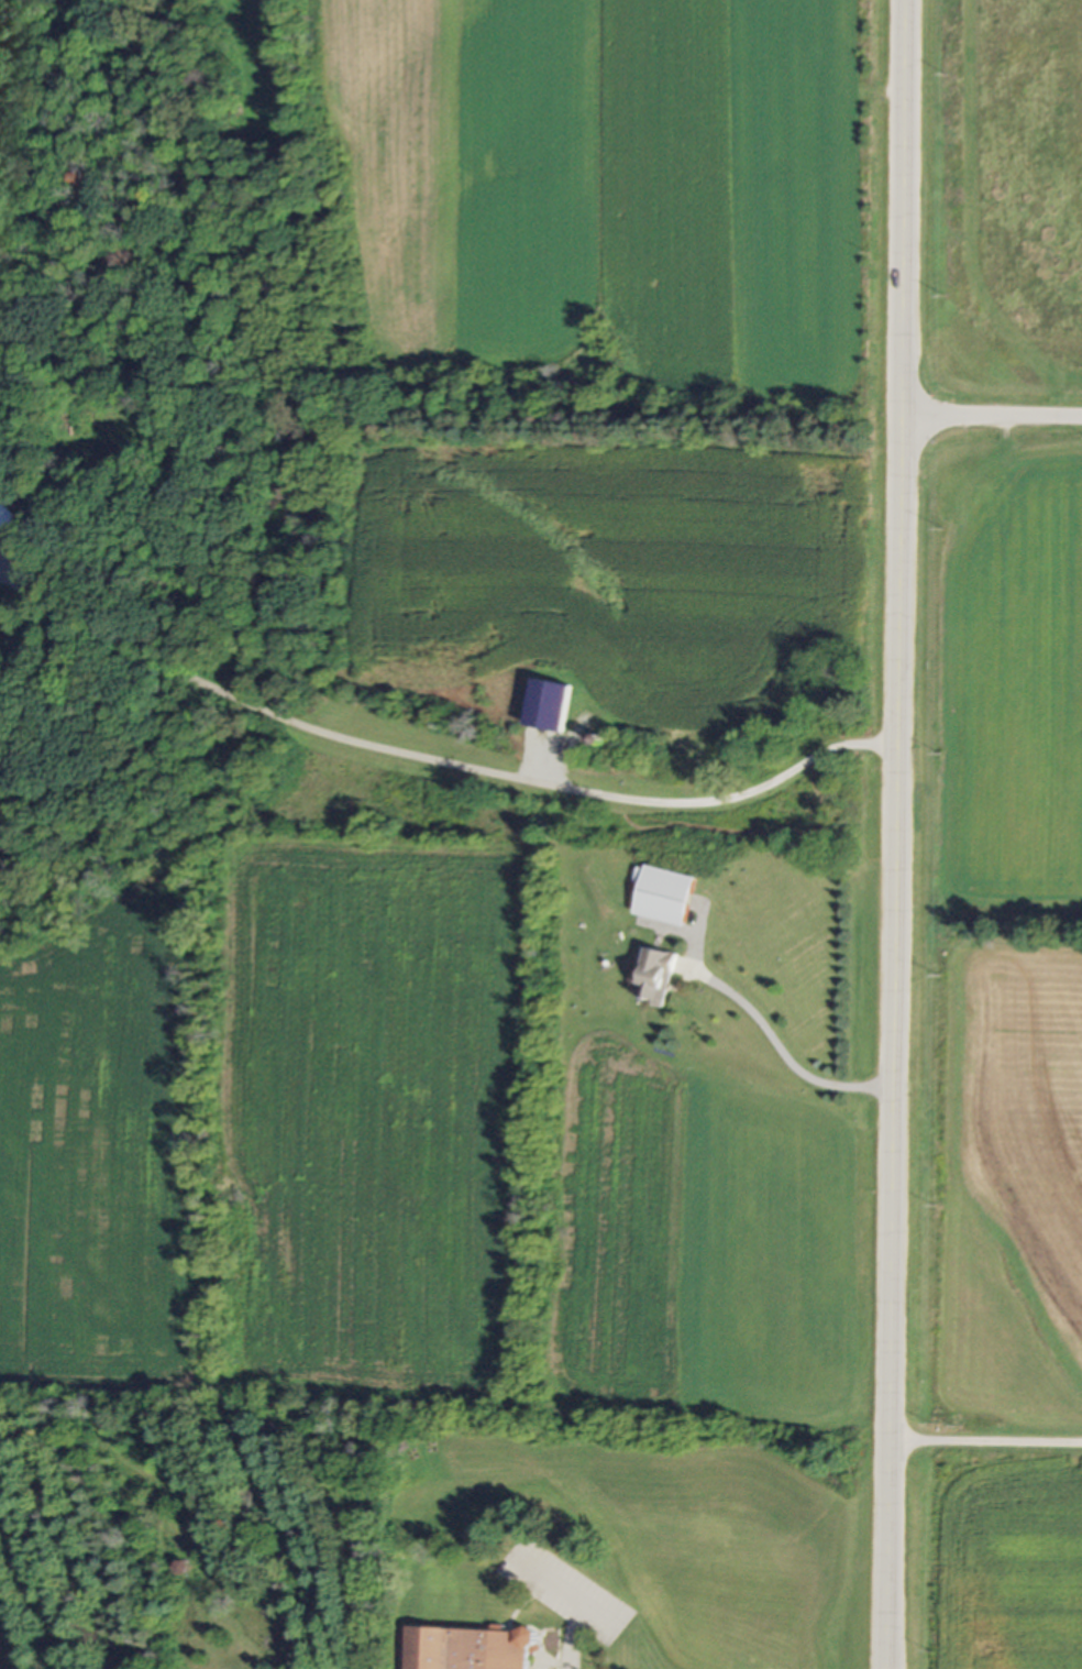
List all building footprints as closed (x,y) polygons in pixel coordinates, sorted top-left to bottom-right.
[(4,527),(16,528),(17,506),(0,505),(0,534),(4,534),(4,527)] [(697,878),(639,866),(635,884),(642,886),(635,917),(686,928),(697,878)] [(676,956),(639,948),(628,999),(666,1007),(676,956)] [(529,1636),(407,1630),(405,1668),(527,1668),(529,1636)]
